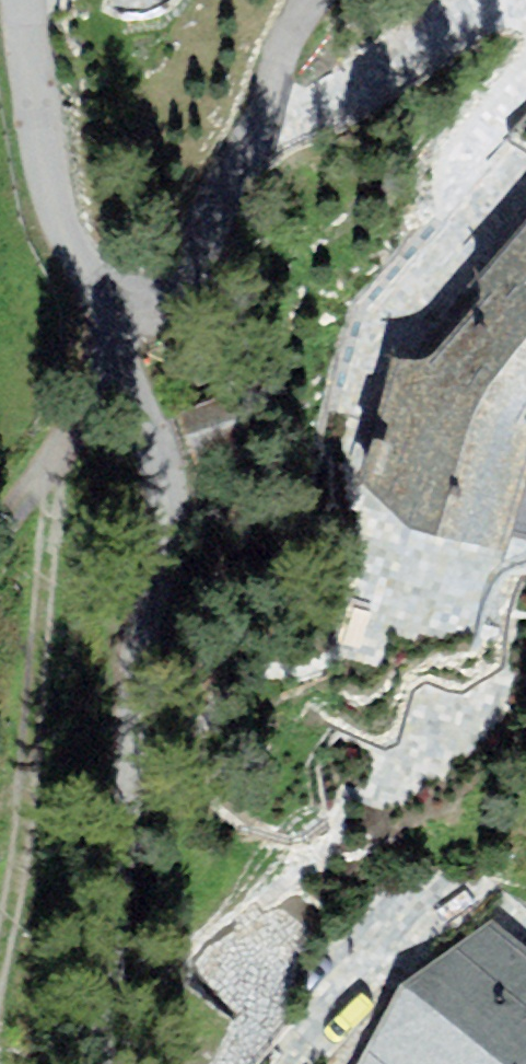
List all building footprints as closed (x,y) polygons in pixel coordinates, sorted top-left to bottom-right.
[(482,366),(442,360),(417,524),(525,541),(525,311),(478,361),(482,366)] [(435,993),(391,1063),(525,1063),(525,933),(518,927),(435,993)]
